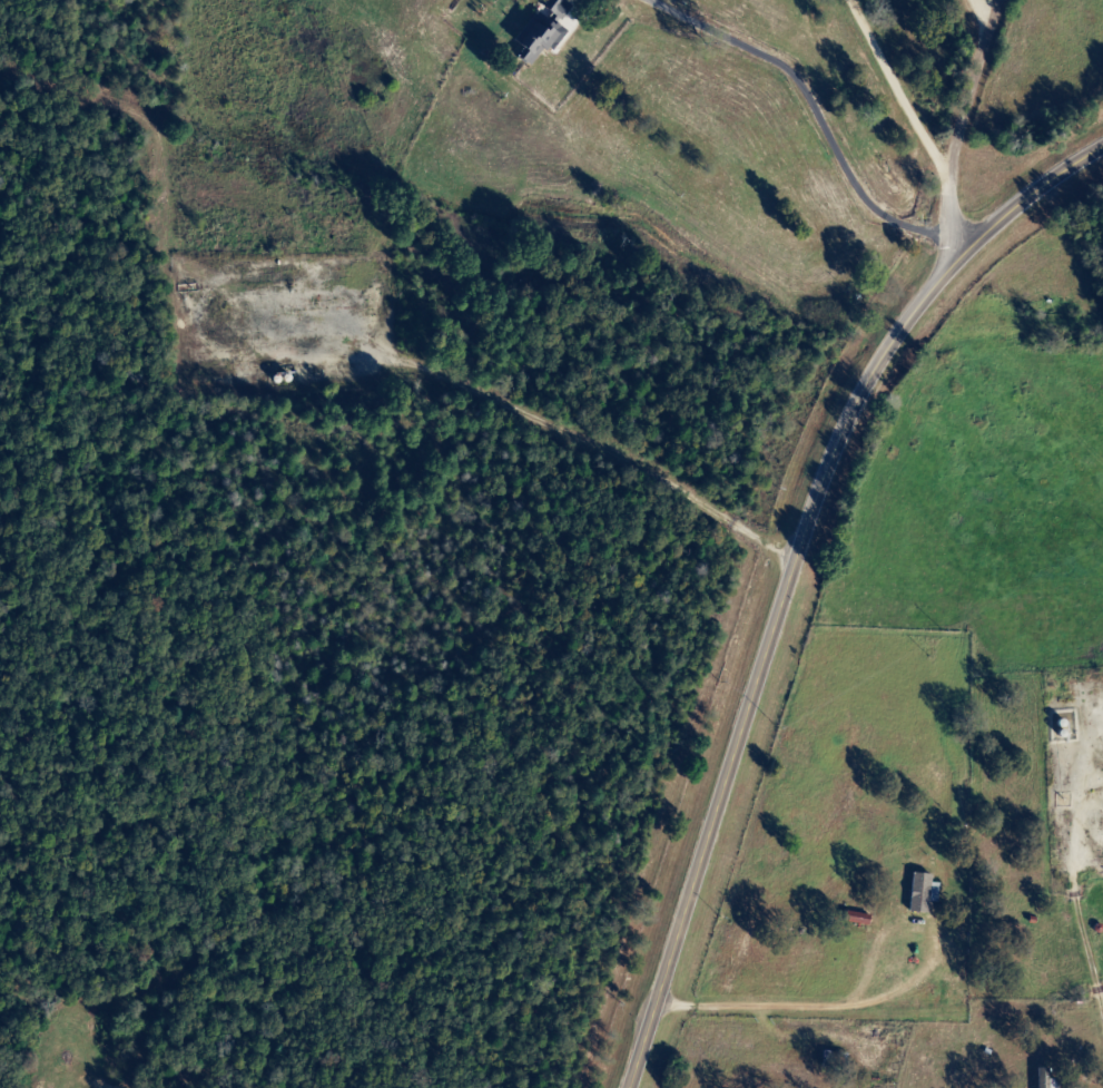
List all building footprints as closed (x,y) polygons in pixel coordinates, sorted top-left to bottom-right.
[(564,22),(575,7),(566,0),(551,0),(545,8),(564,22)] [(517,41),(527,49),(520,58),(535,69),(566,30),(541,10),(517,41)] [(934,884),(935,876),(915,874),(912,914),(931,915),(932,903),(940,904),(941,884),(934,884)] [(846,922),(870,929),(873,918),(849,911),(846,922)] [(1061,1081),(1051,1081),(1051,1070),(1041,1070),(1040,1087),(1061,1087),(1061,1081)]
